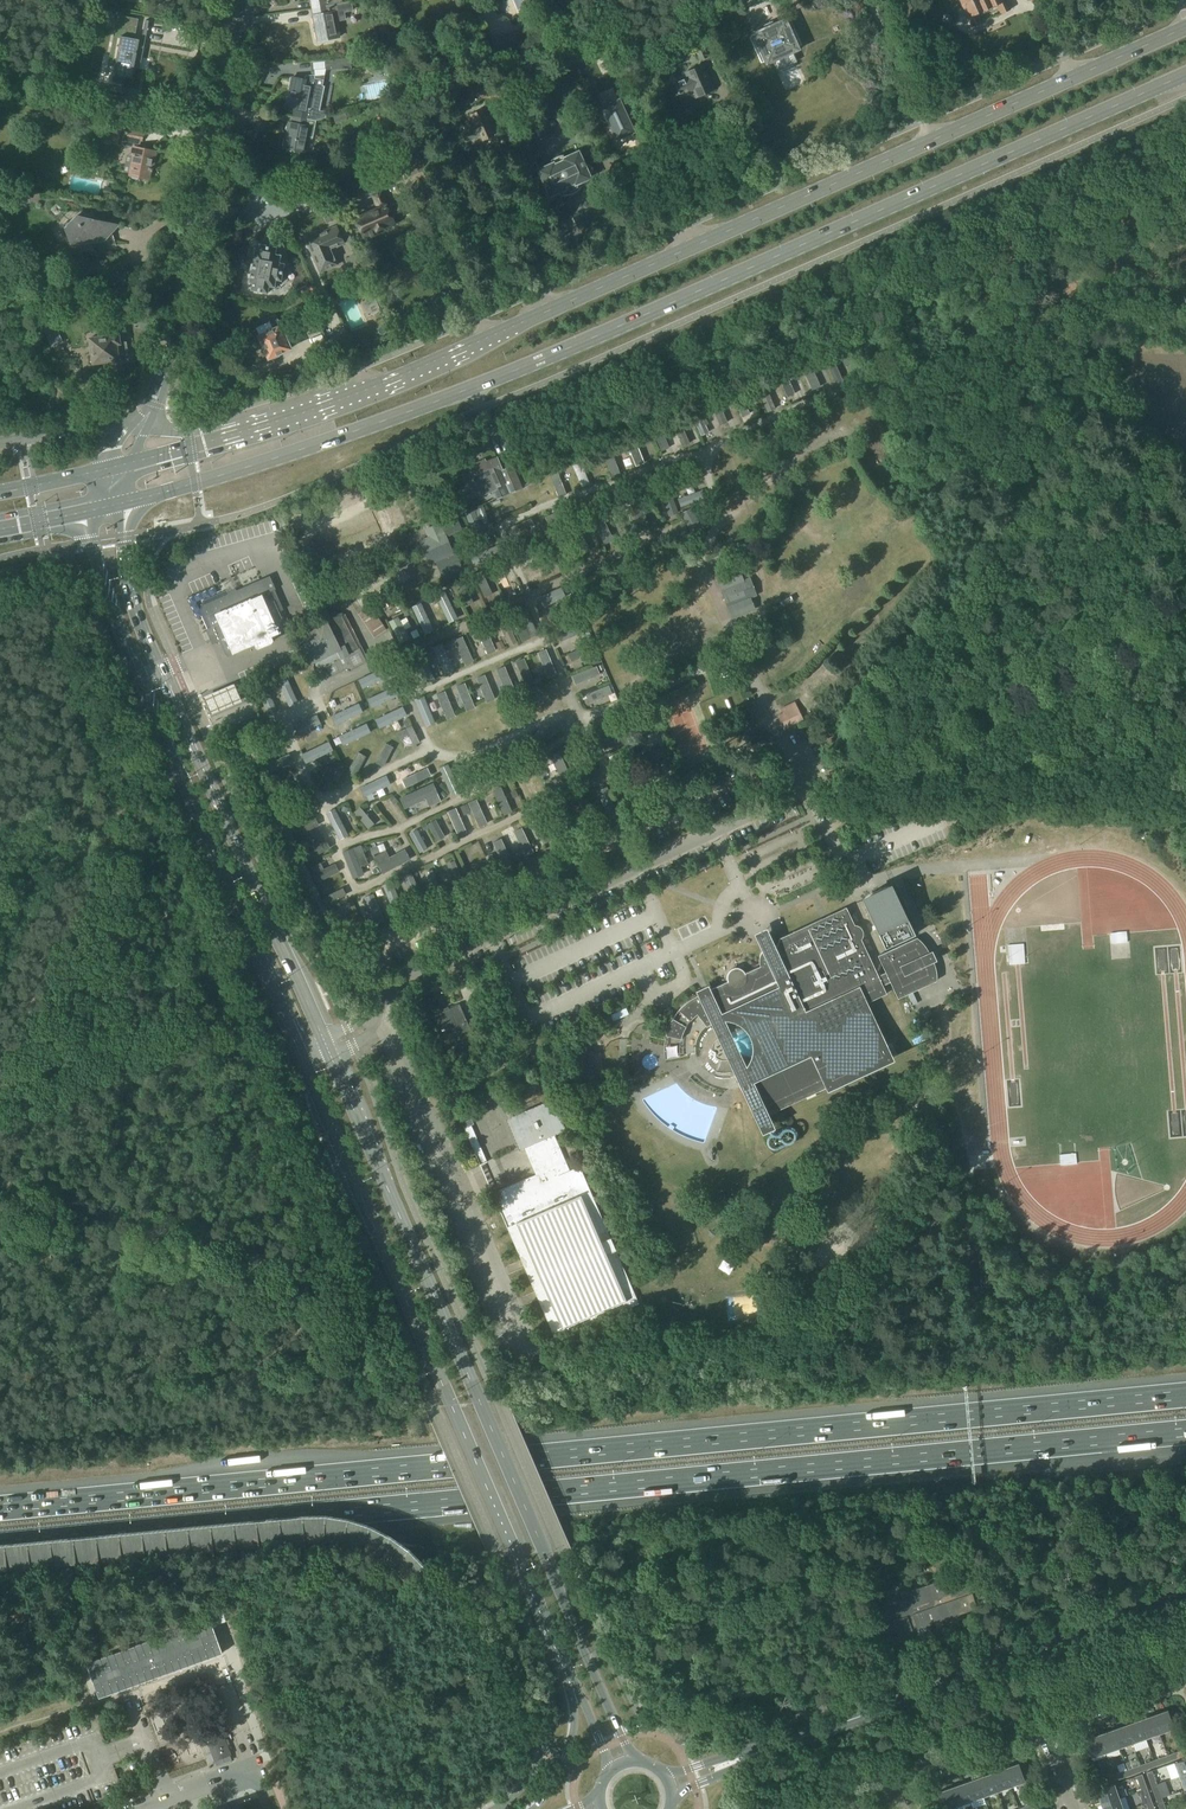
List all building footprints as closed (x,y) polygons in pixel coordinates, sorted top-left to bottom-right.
[(312,5),(312,6),(313,8),(340,3),(340,2),(339,0),(337,0),(333,1),(333,0),(311,0),(312,5)] [(1006,0),(961,0),(974,27),(981,24),(977,15),(998,5),(1002,14),(1010,10),(1006,0)] [(340,3),(313,8),(314,15),(313,16),(318,42),(339,38),(337,30),(336,22),(346,20),(345,12),(353,11),(351,1),(340,3)] [(117,15),(116,23),(137,27),(138,19),(117,15)] [(803,45),(791,19),(784,22),(783,20),(756,32),(757,34),(750,37),(762,64),(769,61),(770,64),(774,62),(776,67),(779,65),(780,67),(781,67),(784,73),(796,67),(793,61),(794,60),(793,59),(796,58),(794,53),(798,51),(797,48),(803,45)] [(513,50),(521,47),(516,31),(494,38),(499,54),(513,50)] [(699,42),(694,32),(680,38),(683,46),(694,42),(695,43),(694,44),(702,61),(709,58),(702,41),(699,42)] [(141,57),(144,40),(113,34),(110,55),(117,56),(114,72),(113,72),(112,75),(113,75),(112,82),(124,84),(125,77),(132,78),(136,56),(141,57)] [(373,57),(376,71),(390,67),(386,54),(373,57)] [(522,68),(517,55),(506,59),(512,73),(522,68)] [(327,70),(350,68),(349,58),(327,60),(327,70)] [(703,97),(715,92),(704,65),(691,71),(693,75),(688,77),(688,78),(674,84),(680,99),(694,93),(697,99),(700,98),(702,99),(703,97)] [(577,75),(567,71),(565,77),(575,81),(577,75)] [(313,81),(307,80),(292,77),(286,108),(295,110),(293,123),(289,122),(284,148),(305,153),(308,137),(313,138),(317,119),(326,118),(327,112),(326,112),(318,111),(320,100),(323,86),(324,80),(313,78),(313,81)] [(465,86),(471,87),(473,80),(467,79),(465,86)] [(495,100),(508,99),(506,89),(494,91),(495,100)] [(625,114),(619,100),(603,108),(604,109),(603,110),(602,110),(601,111),(600,112),(600,114),(600,115),(600,116),(600,117),(600,119),(601,120),(602,121),(603,121),(604,122),(605,123),(606,123),(607,123),(609,123),(610,122),(617,139),(633,131),(630,125),(635,123),(630,112),(625,114)] [(493,134),(489,124),(491,123),(484,107),(468,114),(474,126),(461,131),(466,141),(480,134),(483,139),(493,134)] [(116,128),(113,144),(121,145),(133,147),(133,148),(131,155),(133,155),(133,156),(130,171),(129,176),(131,176),(132,179),(137,180),(139,178),(148,179),(150,173),(151,169),(153,169),(153,167),(156,151),(153,150),(139,148),(140,144),(140,141),(142,141),(143,134),(138,132),(128,131),(128,132),(124,131),(124,130),(116,128)] [(586,164),(579,150),(562,158),(563,160),(555,163),(554,161),(539,168),(547,185),(545,187),(544,187),(543,188),(543,190),(543,192),(543,193),(545,199),(546,200),(547,201),(549,201),(550,202),(552,202),(554,201),(555,200),(556,199),(557,197),(557,196),(557,194),(556,192),(565,188),(567,192),(568,192),(570,193),(574,191),(575,189),(576,188),(573,183),(575,183),(581,180),(582,181),(591,176),(592,175),(593,174),(593,173),(593,171),(593,169),(592,167),(591,166),(589,165),(587,164),(586,164)] [(410,175),(420,170),(414,158),(404,162),(410,175)] [(12,197),(29,201),(31,190),(23,188),(24,182),(18,181),(17,187),(4,184),(3,187),(14,190),(12,197)] [(387,207),(381,192),(373,195),(379,208),(356,219),(356,220),(351,224),(353,229),(359,227),(362,234),(364,233),(366,237),(377,232),(376,230),(393,222),(391,218),(407,211),(406,210),(408,209),(409,207),(408,205),(406,205),(404,205),(402,200),(387,207)] [(322,212),(327,224),(337,219),(331,208),(322,212)] [(73,243),(105,241),(119,225),(76,217),(66,228),(73,243)] [(347,243),(352,241),(345,224),(340,226),(347,243)] [(556,238),(563,234),(558,224),(551,228),(556,238)] [(320,271),(336,264),(333,254),(334,254),(336,247),(336,246),(343,243),(336,226),(306,239),(320,271)] [(260,244),(258,251),(256,250),(257,250),(255,250),(255,251),(253,262),(252,262),(250,270),(251,271),(249,281),(249,282),(250,283),(250,282),(252,283),(251,290),(268,293),(269,286),(273,287),(275,287),(275,286),(276,280),(281,281),(282,278),(284,278),(286,267),(284,267),(285,264),(279,263),(280,256),(281,256),(281,255),(280,255),(279,255),(275,254),(277,247),(260,244)] [(306,307),(304,302),(301,296),(293,300),(303,322),(315,317),(310,305),(306,307)] [(35,312),(52,347),(63,342),(46,306),(35,312)] [(291,349),(276,315),(269,318),(274,329),(255,337),(253,339),(251,342),(252,345),(254,348),(257,349),(260,349),(263,348),(268,359),(269,358),(272,360),(279,357),(280,354),(291,349)] [(120,343),(119,334),(90,338),(93,363),(111,361),(115,363),(119,363),(122,359),(121,357),(125,356),(128,352),(126,342),(120,343)] [(356,349),(362,347),(359,341),(354,343),(356,349)] [(485,462),(470,468),(477,484),(482,495),(495,490),(498,499),(522,488),(513,468),(502,472),(497,459),(486,464),(485,462)] [(466,511),(462,501),(447,507),(448,509),(444,511),(446,518),(451,516),(451,517),(466,511)] [(428,537),(419,541),(430,565),(436,562),(442,578),(463,569),(451,540),(450,541),(447,537),(463,530),(458,519),(442,526),(440,522),(425,529),(428,537)] [(749,598),(757,595),(750,578),(742,581),(737,570),(717,578),(732,618),(753,609),(749,598)] [(283,610),(274,590),(275,590),(270,577),(236,591),(236,589),(203,604),(201,608),(211,630),(208,631),(213,642),(221,638),(229,655),(255,644),(257,648),(258,648),(272,642),(272,640),(270,636),(278,632),(274,622),(282,619),(279,612),(283,610)] [(359,614),(375,637),(387,630),(371,606),(359,614)] [(409,608),(403,611),(406,617),(412,614),(409,608)] [(319,626),(295,638),(307,662),(311,660),(316,671),(326,666),(361,649),(362,649),(344,614),(341,613),(336,613),(331,613),(328,614),(321,618),(318,619),(316,620),(319,626)] [(803,720),(799,712),(794,702),(780,708),(782,712),(776,715),(783,730),(803,720)] [(541,776),(548,773),(545,767),(538,770),(541,776)] [(853,824),(870,825),(870,810),(853,810),(853,824)] [(863,900),(885,948),(915,934),(893,886),(889,887),(887,887),(884,887),(880,888),(880,890),(875,893),(875,891),(871,893),(868,895),(865,898),(863,900)] [(866,948),(862,941),(862,939),(862,938),(863,937),(863,936),(863,935),(863,934),(863,933),(863,931),(863,930),(862,929),(861,928),(860,927),(859,926),(858,926),(857,925),(856,925),(855,925),(852,920),(851,916),(849,913),(848,909),(847,908),(847,907),(843,909),(827,917),(822,919),(783,937),(780,938),(778,946),(776,946),(775,945),(773,946),(772,946),(770,942),(770,941),(768,939),(767,935),(761,938),(760,938),(761,941),(762,944),(765,949),(763,951),(762,953),(761,955),(760,957),(760,959),(760,962),(760,964),(760,966),(745,973),(744,972),(743,971),(742,970),(740,969),(739,969),(737,968),(736,968),(734,969),(733,969),(731,970),(730,971),(729,972),(728,974),(727,975),(727,977),(727,978),(727,980),(728,981),(708,990),(699,994),(692,998),(686,1003),(680,1008),(676,1013),(673,1018),(671,1021),(670,1024),(668,1029),(666,1035),(681,1039),(684,1032),(687,1025),(692,1019),(697,1014),(700,1018),(707,1026),(707,1027),(709,1025),(712,1023),(715,1022),(718,1021),(721,1021),(725,1021),(728,1021),(731,1022),(734,1022),(737,1024),(741,1026),(744,1029),(746,1031),(748,1033),(750,1036),(751,1039),(752,1042),(752,1045),(753,1048),(753,1051),(752,1054),(752,1057),(751,1057),(751,1058),(751,1059),(750,1060),(749,1063),(747,1066),(744,1069),(742,1072),(739,1073),(737,1075),(736,1075),(737,1077),(741,1087),(743,1091),(757,1120),(761,1130),(771,1125),(767,1116),(822,1090),(826,1088),(839,1082),(851,1076),(885,1060),(892,1057),(867,1003),(887,994),(883,985),(885,984),(890,982),(898,999),(907,994),(916,990),(937,981),(937,974),(936,967),(933,961),(931,962),(928,963),(928,962),(925,955),(930,953),(926,947),(924,945),(922,942),(920,940),(917,938),(893,949),(892,949),(887,952),(878,956),(882,965),(886,973),(881,975),(879,976),(874,965),(872,963),(866,948)] [(468,1023),(460,1004),(434,1015),(441,1031),(442,1030),(442,1031),(445,1029),(455,1024),(461,1037),(481,1028),(476,1017),(470,1019),(471,1021),(468,1023)] [(433,1040),(440,1037),(438,1031),(431,1035),(433,1040)] [(516,1117),(504,1089),(504,1088),(497,1092),(500,1098),(509,1120),(521,1148),(531,1143),(543,1171),(492,1193),(556,1340),(639,1304),(580,1166),(570,1171),(554,1133),(564,1129),(552,1102),(516,1117)] [(469,1119),(464,1121),(467,1127),(474,1124),(472,1118),(469,1119)] [(407,1545),(389,1534),(363,1522),(346,1518),(322,1515),(302,1515),(0,1544),(0,1571),(7,1570),(30,1568),(53,1566),(76,1564),(99,1562),(122,1560),(145,1557),(168,1555),(191,1553),(213,1551),(236,1548),(259,1546),(282,1544),(305,1542),(316,1541),(339,1540),(365,1541),(386,1542),(407,1545)] [(393,1570),(407,1584),(426,1565),(407,1545),(386,1542),(365,1541),(339,1540),(316,1541),(305,1542),(305,1543),(324,1543),(343,1545),(361,1551),(378,1559),(393,1570)] [(969,1594),(967,1587),(970,1586),(965,1572),(891,1597),(896,1612),(899,1611),(902,1618),(893,1621),(904,1652),(918,1647),(915,1638),(921,1636),(932,1632),(929,1624),(977,1607),(972,1593),(969,1594)] [(86,1663),(99,1698),(222,1652),(210,1618),(86,1663)] [(1154,1715),(1160,1732),(1174,1728),(1168,1710),(1154,1715)] [(1146,1737),(1160,1732),(1154,1715),(1140,1720),(1146,1737)] [(1133,1742),(1146,1737),(1140,1720),(1127,1725),(1133,1742)] [(1113,1730),(1119,1747),(1133,1742),(1127,1725),(1113,1730)] [(1100,1735),(1106,1752),(1119,1747),(1113,1730),(1100,1735)] [(1092,1757),(1106,1752),(1100,1735),(1086,1740),(1092,1757)] [(225,1738),(208,1744),(214,1761),(223,1758),(232,1756),(225,1738)] [(1168,1755),(1170,1761),(1183,1756),(1182,1750),(1168,1755)] [(1154,1760),(1156,1766),(1170,1761),(1168,1755),(1154,1760)] [(1185,1773),(1185,1758),(1175,1762),(1180,1776),(1185,1773)] [(1143,1771),(1156,1766),(1154,1760),(1140,1765),(1143,1771)] [(1005,1768),(1011,1785),(1025,1781),(1019,1763),(1005,1768)] [(1127,1770),(1129,1776),(1143,1771),(1140,1765),(1127,1770)] [(992,1773),(998,1790),(1011,1785),(1005,1768),(992,1773)] [(1116,1780),(1129,1776),(1127,1770),(1113,1774),(1116,1780)] [(1152,1786),(1157,1784),(1152,1770),(1146,1772),(1152,1786)] [(984,1795),(998,1790),(992,1773),(978,1778),(984,1795)] [(1102,1785),(1116,1780),(1113,1774),(1100,1779),(1102,1785)] [(1141,1790),(1147,1788),(1142,1774),(1136,1776),(1141,1790)] [(965,1783),(971,1800),(984,1795),(978,1778),(965,1783)] [(950,1788),(956,1805),(971,1800),(965,1783),(950,1788)] [(1102,1805),(1119,1799),(1113,1784),(1096,1790),(1102,1805)] [(1157,1784),(1152,1786),(1156,1800),(1162,1798),(1157,1784)] [(956,1805),(950,1788),(937,1793),(942,1808),(946,1808),(956,1805)] [(1147,1788),(1141,1790),(1146,1804),(1152,1802),(1147,1788)] [(1162,1798),(1156,1800),(1160,1808),(1166,1808),(1162,1798)] [(1102,1805),(1103,1808),(1122,1808),(1119,1799),(1102,1805)]
